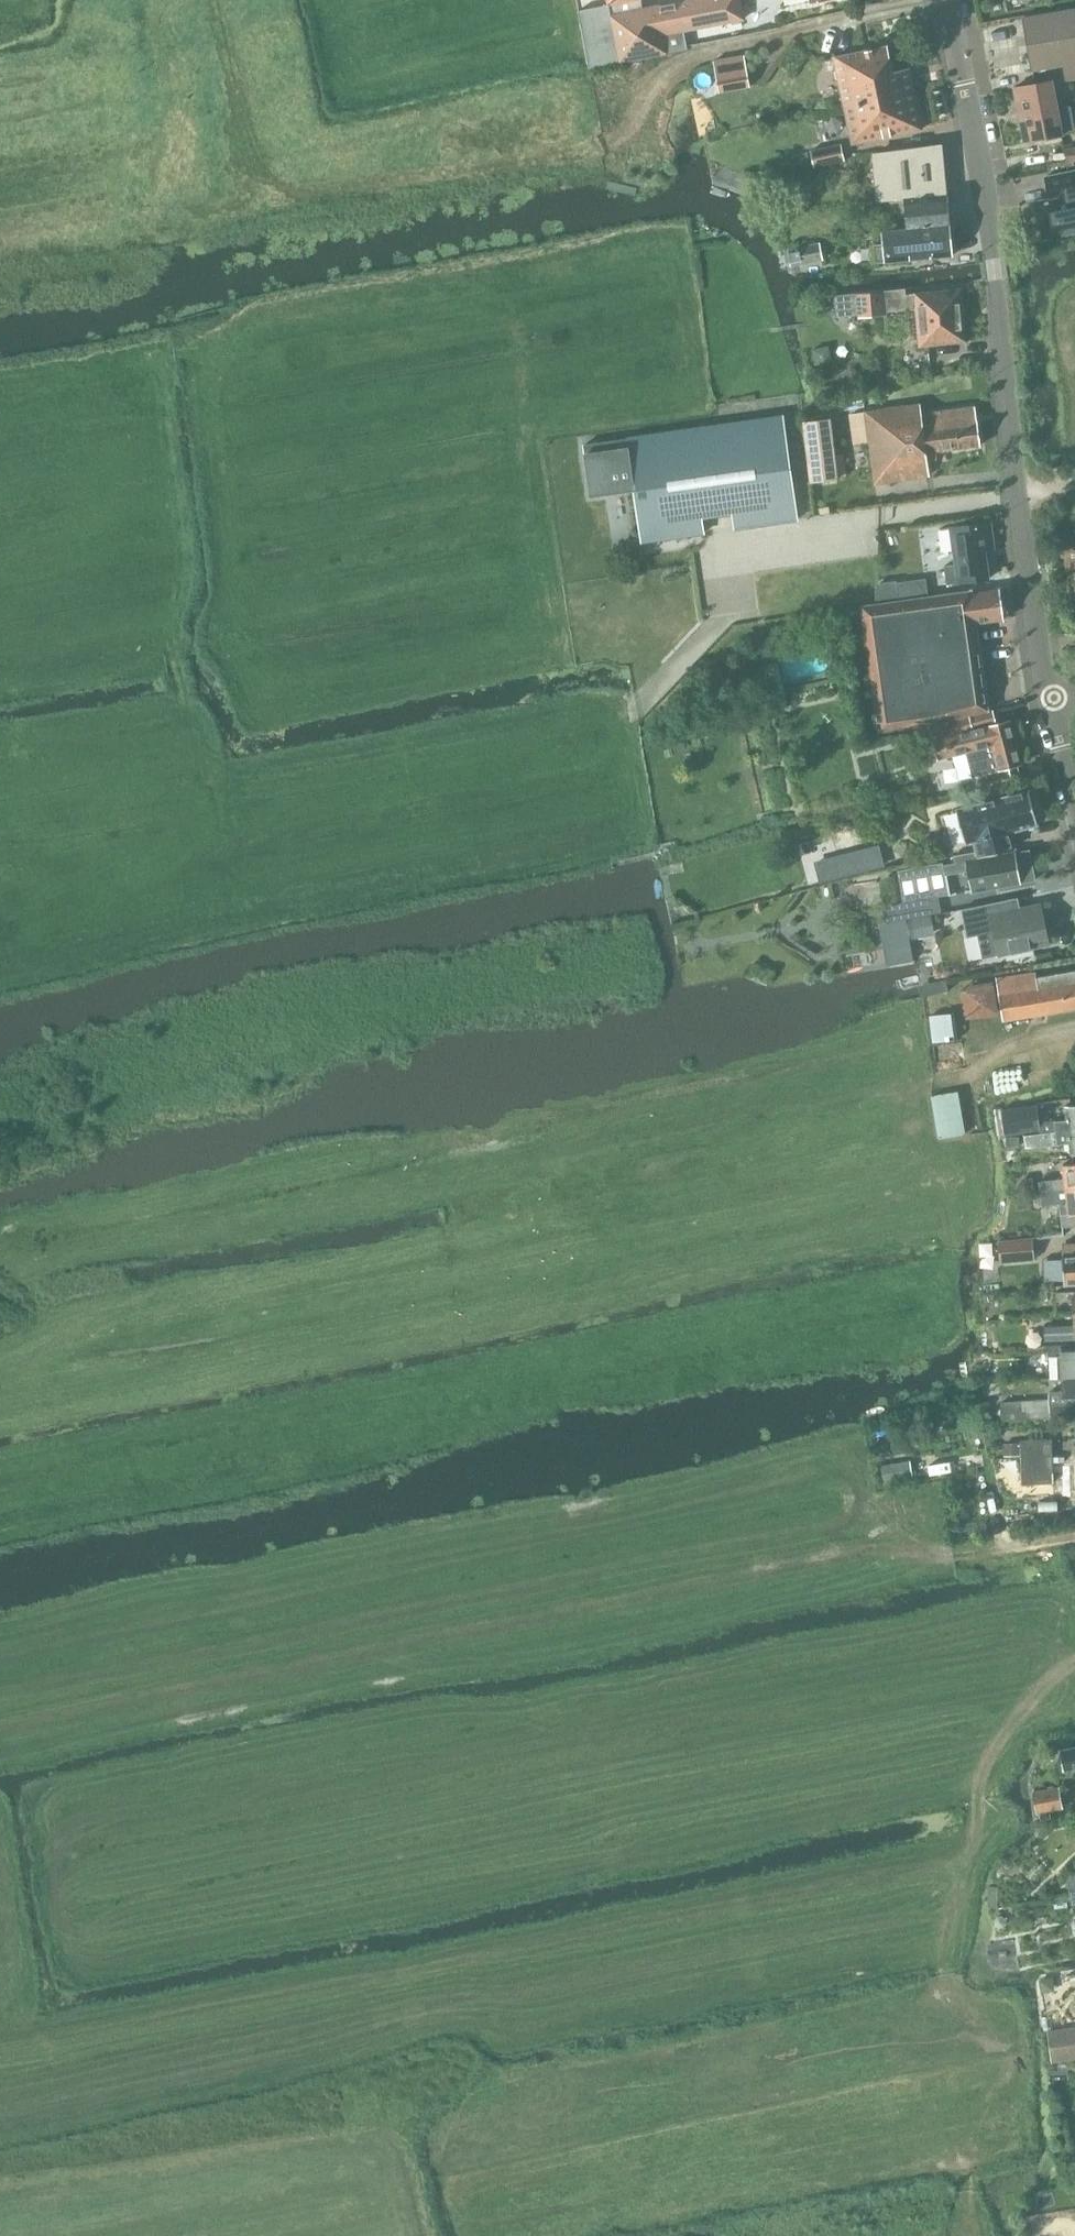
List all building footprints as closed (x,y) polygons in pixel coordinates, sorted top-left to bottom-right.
[(619,61),(687,48),(683,30),(743,19),(739,0),(687,0),(610,15),(619,61)] [(1074,62),(1074,9),(1022,18),(1031,70),(1063,64),(1074,62)] [(833,57),(844,106),(914,91),(909,68),(893,71),(887,46),(833,57)] [(713,62),(719,92),(749,86),(744,56),(713,62)] [(1063,64),(1066,80),(1074,78),(1074,62),(1063,64)] [(1014,87),(1019,114),(1056,107),(1051,80),(1014,87)] [(914,91),(844,106),(852,143),(922,128),(914,91)] [(1067,131),(1074,128),(1074,124),(1070,106),(1061,108),(1067,131)] [(1056,107),(1019,114),(1024,142),(1062,134),(1056,107)] [(810,151),(814,166),(844,159),(841,144),(810,151)] [(879,199),(891,199),(945,193),(941,145),(875,154),(879,199)] [(1066,162),(1074,160),(1074,147),(1064,149),(1066,162)] [(1064,234),(1074,232),(1074,170),(1045,176),(1049,198),(1036,201),(1043,238),(1064,234)] [(906,211),(907,227),(948,224),(945,193),(891,199),(892,212),(906,211)] [(948,224),(907,227),(884,229),(884,237),(873,238),(875,262),(886,261),(951,255),(948,224)] [(790,248),(793,265),(823,259),(820,242),(790,248)] [(961,289),(906,294),(905,288),(834,295),(836,317),(858,314),(858,317),(886,314),(886,312),(916,309),(919,346),(966,341),(961,289)] [(866,418),(855,419),(856,430),(867,429),(874,483),(929,475),(927,459),(938,458),(936,451),(980,445),(975,406),(922,413),(920,403),(865,411),(866,418)] [(583,445),(591,496),(634,490),(641,540),(704,531),(702,515),(732,510),(734,527),(798,518),(783,416),(583,445)] [(830,417),(803,420),(810,482),(837,478),(830,417)] [(950,527),(955,564),(944,565),(947,584),(989,578),(986,560),(985,560),(983,549),(993,548),(990,522),(950,527)] [(926,578),(896,582),(899,599),(928,595),(926,578)] [(899,599),(860,605),(878,732),(935,724),(988,710),(976,623),(1003,619),(999,588),(972,592),(971,589),(928,595),(899,599)] [(832,630),(835,644),(852,640),(849,626),(832,630)] [(992,710),(929,727),(937,758),(965,751),(972,777),(976,776),(1008,767),(1022,764),(1010,719),(996,723),(992,710)] [(1008,767),(976,776),(979,787),(1011,779),(1008,767)] [(1015,847),(1010,831),(1037,824),(1029,789),(956,809),(965,843),(973,841),(978,857),(1015,847)] [(943,865),(900,873),(905,902),(938,896),(949,894),(949,895),(950,895),(946,874),(967,870),(971,891),(1035,879),(1029,850),(1029,849),(976,859),(975,851),(953,855),(955,863),(943,865)] [(1013,898),(970,907),(972,919),(977,918),(980,934),(985,957),(999,954),(1049,944),(1040,903),(1015,909),(1013,898)] [(928,917),(911,920),(914,936),(931,933),(928,917)] [(906,918),(894,920),(901,962),(913,960),(906,918)] [(1037,1021),(1043,1020),(1041,1013),(1074,1007),(1074,971),(1037,977),(1036,972),(996,979),(1003,1020),(1035,1014),(1037,1021)] [(996,1012),(992,985),(960,990),(964,1017),(996,1012)] [(932,1012),(935,1039),(957,1037),(954,1010),(932,1012)] [(965,1133),(958,1091),(932,1095),(939,1137),(965,1133)] [(1044,1133),(1074,1129),(1074,1103),(1065,1105),(1067,1119),(1042,1122),(1044,1133)] [(1001,1108),(1004,1133),(1040,1129),(1037,1104),(1001,1108)] [(1044,1133),(1023,1135),(1024,1147),(1058,1143),(1058,1141),(1069,1140),(1071,1154),(1074,1153),(1074,1129),(1044,1133)] [(1003,1139),(1004,1148),(1016,1146),(1015,1138),(1003,1139)] [(1039,1181),(1040,1192),(1074,1187),(1074,1162),(1063,1164),(1064,1178),(1039,1181)] [(1021,1178),(1017,1183),(1019,1194),(1034,1193),(1033,1177),(1021,1178)] [(1040,1192),(1042,1205),(1060,1202),(1061,1214),(1061,1215),(1062,1227),(1074,1225),(1074,1187),(1040,1192)] [(1033,1237),(998,1241),(1000,1262),(1035,1258),(1033,1237)] [(1061,1244),(1064,1284),(1074,1284),(1074,1243),(1061,1244)] [(1074,1314),(1074,1291),(1055,1291),(1056,1301),(1073,1300),(1074,1314)] [(1074,1314),(1074,1325),(1044,1326),(1044,1339),(1074,1338),(1074,1314)] [(1061,1377),(1074,1376),(1074,1343),(1048,1345),(1049,1368),(1049,1377),(1061,1377)] [(1061,1377),(1062,1390),(1049,1391),(1050,1399),(1001,1402),(1002,1420),(1050,1416),(1050,1403),(1074,1402),(1074,1376),(1061,1377)] [(1006,1443),(1006,1456),(1052,1454),(1052,1438),(1020,1439),(1020,1442),(1006,1443)] [(1052,1454),(1006,1456),(998,1457),(999,1468),(1010,1468),(1011,1484),(1054,1482),(1052,1454)] [(880,1466),(883,1484),(912,1478),(908,1461),(880,1466)] [(1060,1750),(1064,1768),(1074,1766),(1074,1747),(1060,1750)] [(1063,1807),(1059,1787),(1033,1791),(1036,1811),(1063,1807)] [(1068,1891),(1074,1890),(1074,1875),(1066,1877),(1068,1891)] [(1051,2058),(1074,2055),(1074,2028),(1048,2032),(1051,2058)]
